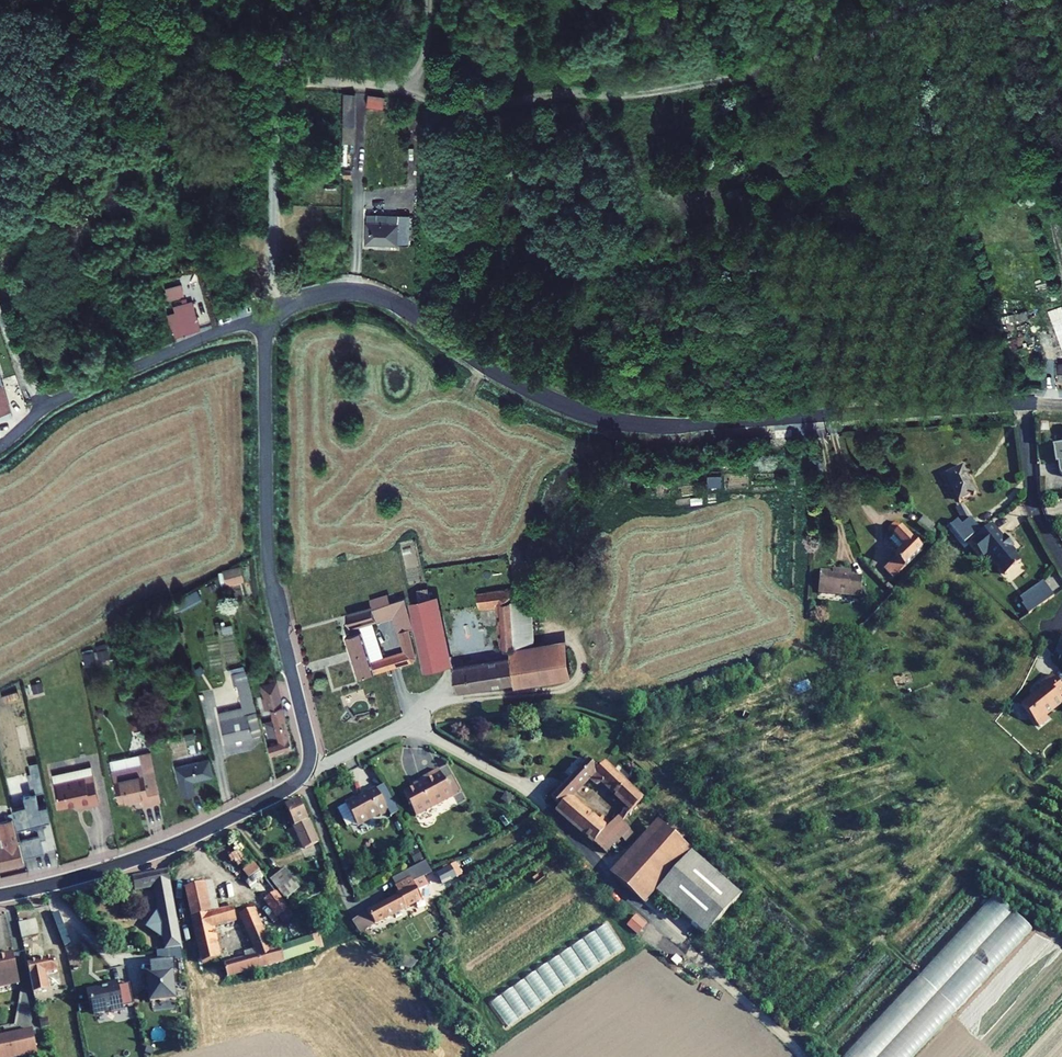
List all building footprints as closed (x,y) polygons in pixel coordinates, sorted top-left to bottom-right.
[(344,81),(344,114),(358,114),(358,81),(344,81)] [(367,93),(366,105),(384,106),(385,94),(367,93)] [(365,212),(365,241),(403,242),(404,212),(365,212)] [(164,287),(167,299),(184,294),(180,283),(164,287)] [(198,292),(191,294),(192,299),(184,301),(186,309),(179,311),(184,331),(211,324),(203,296),(199,297),(198,292)] [(1060,309),(1051,311),(1055,325),(1051,327),(1056,340),(1059,339),(1061,347),(1061,315),(1060,309)] [(1051,388),(1053,388),(1061,389),(1061,364),(1053,363),(1051,388)] [(958,458),(942,467),(955,491),(971,483),(958,458)] [(920,504),(914,511),(928,524),(934,517),(920,504)] [(973,508),(958,517),(962,524),(977,515),(973,508)] [(898,567),(906,558),(922,540),(892,512),(884,521),(903,538),(895,547),(887,556),(898,567)] [(1010,562),(1024,547),(1011,536),(1015,532),(1005,523),(1003,525),(991,515),(976,531),(1010,562)] [(830,569),(820,568),(819,589),(861,593),(862,570),(842,569),(842,564),(831,563),(830,569)] [(222,587),(244,580),(240,564),(217,571),(222,587)] [(1027,614),(1053,596),(1042,580),(1016,598),(1027,614)] [(522,585),(480,591),(481,605),(499,603),(504,646),(519,644),(516,610),(533,608),(531,598),(524,598),(522,585)] [(178,609),(201,599),(197,590),(174,600),(178,609)] [(372,607),(347,613),(351,632),(347,633),(358,676),(420,661),(405,597),(390,601),(389,593),(370,598),(372,607)] [(440,596),(413,600),(426,661),(443,658),(444,664),(455,662),(440,596)] [(516,610),(519,644),(536,642),(533,608),(516,610)] [(96,649),(81,652),(84,667),(110,661),(106,642),(95,645),(96,649)] [(513,657),(456,664),(460,689),(515,682),(513,657)] [(443,658),(426,661),(427,668),(444,664),(443,658)] [(1037,725),(1047,717),(1044,714),(1061,700),(1058,696),(1061,692),(1061,687),(1050,673),(1037,685),(1039,688),(1020,705),(1037,725)] [(41,680),(23,685),(27,699),(45,694),(41,680)] [(222,742),(261,734),(256,711),(217,719),(222,742)] [(283,711),(274,713),(279,728),(269,730),(273,742),(270,743),(274,755),(294,749),(283,711)] [(23,759),(36,756),(32,742),(19,746),(23,759)] [(135,765),(143,804),(157,801),(148,757),(134,760),(135,765)] [(620,836),(625,840),(635,834),(621,820),(616,817),(611,823),(602,814),(596,820),(569,796),(589,776),(598,783),(601,780),(626,805),(622,809),(627,813),(642,798),(603,761),(596,768),(587,759),(550,797),(559,805),(555,809),(594,842),(602,832),(608,826),(613,831),(620,836)] [(187,782),(211,777),(207,760),(204,761),(170,769),(176,799),(190,796),(187,782)] [(105,771),(113,806),(134,802),(135,805),(143,804),(135,765),(105,771)] [(47,774),(54,807),(76,803),(77,807),(94,804),(86,767),(47,774)] [(404,800),(417,824),(454,804),(454,803),(446,788),(440,777),(418,788),(421,793),(417,795),(416,793),(404,800)] [(453,785),(446,788),(454,803),(461,799),(453,785)] [(386,792),(377,796),(387,816),(396,811),(386,792)] [(9,805),(25,805),(25,796),(9,797),(9,805)] [(387,816),(377,796),(366,801),(367,803),(355,809),(353,806),(342,811),(342,812),(337,815),(335,819),(342,833),(360,823),(362,827),(376,820),(377,822),(388,816),(387,816)] [(306,809),(290,817),(304,844),(308,842),(315,855),(325,850),(321,836),(306,809)] [(622,809),(616,817),(621,820),(627,813),(622,809)] [(0,822),(0,869),(18,866),(8,820),(0,822)] [(656,820),(611,873),(645,903),(654,892),(690,849),(685,844),(669,831),(656,820)] [(674,824),(669,831),(685,844),(689,839),(674,824)] [(608,826),(602,832),(594,842),(606,852),(620,836),(613,831),(608,826)] [(20,864),(49,857),(45,838),(32,841),(30,833),(14,836),(20,864)] [(699,839),(695,843),(701,850),(705,845),(699,839)] [(308,842),(304,844),(312,857),(315,855),(308,842)] [(690,849),(654,892),(690,923),(700,913),(677,879),(699,856),(690,849)] [(418,850),(410,852),(413,862),(421,860),(418,850)] [(740,894),(699,856),(677,879),(700,913),(690,923),(703,935),(740,894)] [(252,861),(241,870),(247,878),(258,869),(252,861)] [(461,868),(445,875),(449,883),(465,876),(461,868)] [(165,938),(175,936),(164,872),(129,879),(132,891),(147,888),(151,914),(157,913),(159,924),(163,924),(165,938)] [(307,889),(298,878),(285,890),(293,900),(307,889)] [(427,898),(417,878),(397,889),(401,896),(407,909),(427,898)] [(183,890),(192,917),(219,908),(211,882),(183,890)] [(277,890),(264,897),(279,923),(292,916),(277,890)] [(970,994),(1029,928),(1028,926),(996,898),(991,895),(943,950),(950,953),(951,955),(965,962),(986,938),(985,934),(991,932),(994,929),(1000,927),(993,941),(986,944),(981,949),(978,956),(971,958),(974,967),(964,989),(958,991),(947,981),(951,992),(947,1001),(954,1004),(955,1003),(963,1000),(962,997),(970,994)] [(401,896),(369,912),(376,925),(395,915),(397,919),(404,915),(402,912),(407,909),(401,896)] [(219,908),(192,917),(200,944),(205,960),(224,955),(216,927),(240,920),(234,904),(219,908)] [(259,952),(226,961),(229,975),(286,959),(280,941),(271,944),(262,921),(257,908),(243,912),(259,952)] [(368,913),(355,920),(362,932),(375,925),(368,913)] [(18,921),(21,937),(38,934),(35,919),(18,921)] [(14,952),(0,955),(0,988),(20,983),(14,952)] [(54,954),(27,960),(33,990),(48,987),(45,970),(57,968),(54,954)] [(134,1017),(128,981),(88,988),(94,1024),(134,1017)] [(33,990),(26,992),(28,1004),(35,1002),(33,990)] [(878,1048),(889,1047),(887,1039),(900,1025),(905,1024),(912,1016),(911,1012),(918,1004),(901,1007),(899,994),(844,1056),(880,1056),(878,1048)] [(938,1023),(938,1020),(933,1021),(919,1038),(912,1039),(903,1049),(900,1050),(896,1054),(886,1056),(885,1056),(909,1056),(938,1023)] [(36,1055),(33,1029),(0,1034),(0,1056),(25,1056),(36,1055)]
